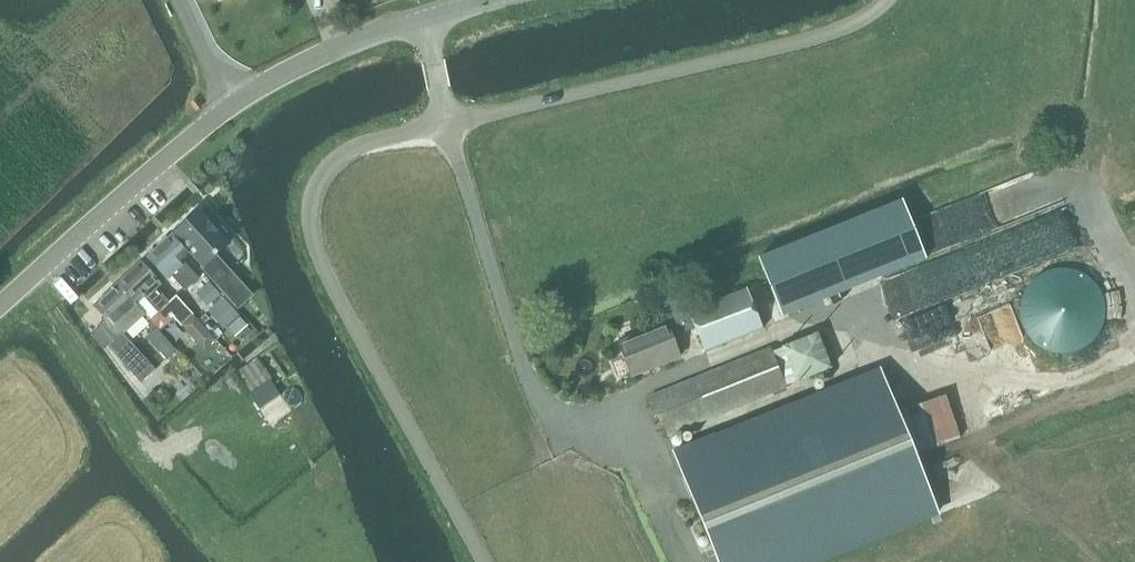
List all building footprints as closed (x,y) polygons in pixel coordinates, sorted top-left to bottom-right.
[(903,200),(759,258),(783,317),(926,258),(903,200)] [(199,211),(175,232),(204,265),(201,267),(217,285),(225,277),(230,273),(215,257),(228,244),(225,241),(229,237),(215,221),(210,224),(199,211)] [(172,236),(148,257),(168,279),(172,276),(185,290),(199,278),(183,259),(188,254),(172,236)] [(142,263),(118,285),(134,303),(143,295),(146,298),(147,297),(165,319),(183,304),(176,295),(169,301),(158,288),(161,284),(142,263)] [(1105,323),(1106,313),(1105,304),(1102,294),(1097,285),(1092,279),(1085,274),(1079,270),(1071,267),(1061,266),(1052,267),(1041,270),(1034,274),(1027,279),(1022,285),(1017,294),(1015,301),(1013,311),(1014,320),(1016,328),(1020,336),(1025,344),(1032,350),(1039,354),(1046,357),(1056,359),(1065,359),(1073,357),(1083,353),(1090,348),(1096,341),(1102,332),(1105,323)] [(225,277),(217,285),(236,307),(245,299),(225,277)] [(197,292),(208,304),(220,293),(209,281),(197,292)] [(145,315),(118,285),(95,306),(107,319),(100,325),(119,347),(114,352),(135,376),(149,363),(123,335),(145,315)] [(764,328),(748,288),(689,311),(705,351),(764,328)] [(239,314),(223,295),(208,309),(224,327),(239,314)] [(193,314),(181,325),(203,349),(214,338),(193,314)] [(666,324),(619,343),(633,375),(679,357),(666,324)] [(155,347),(167,360),(177,351),(165,338),(155,347)] [(785,390),(770,349),(649,395),(665,435),(785,390)] [(256,359),(235,373),(249,393),(270,378),(256,359)] [(673,451),(718,561),(811,561),(938,511),(883,372),(706,443),(704,438),(673,451)]
